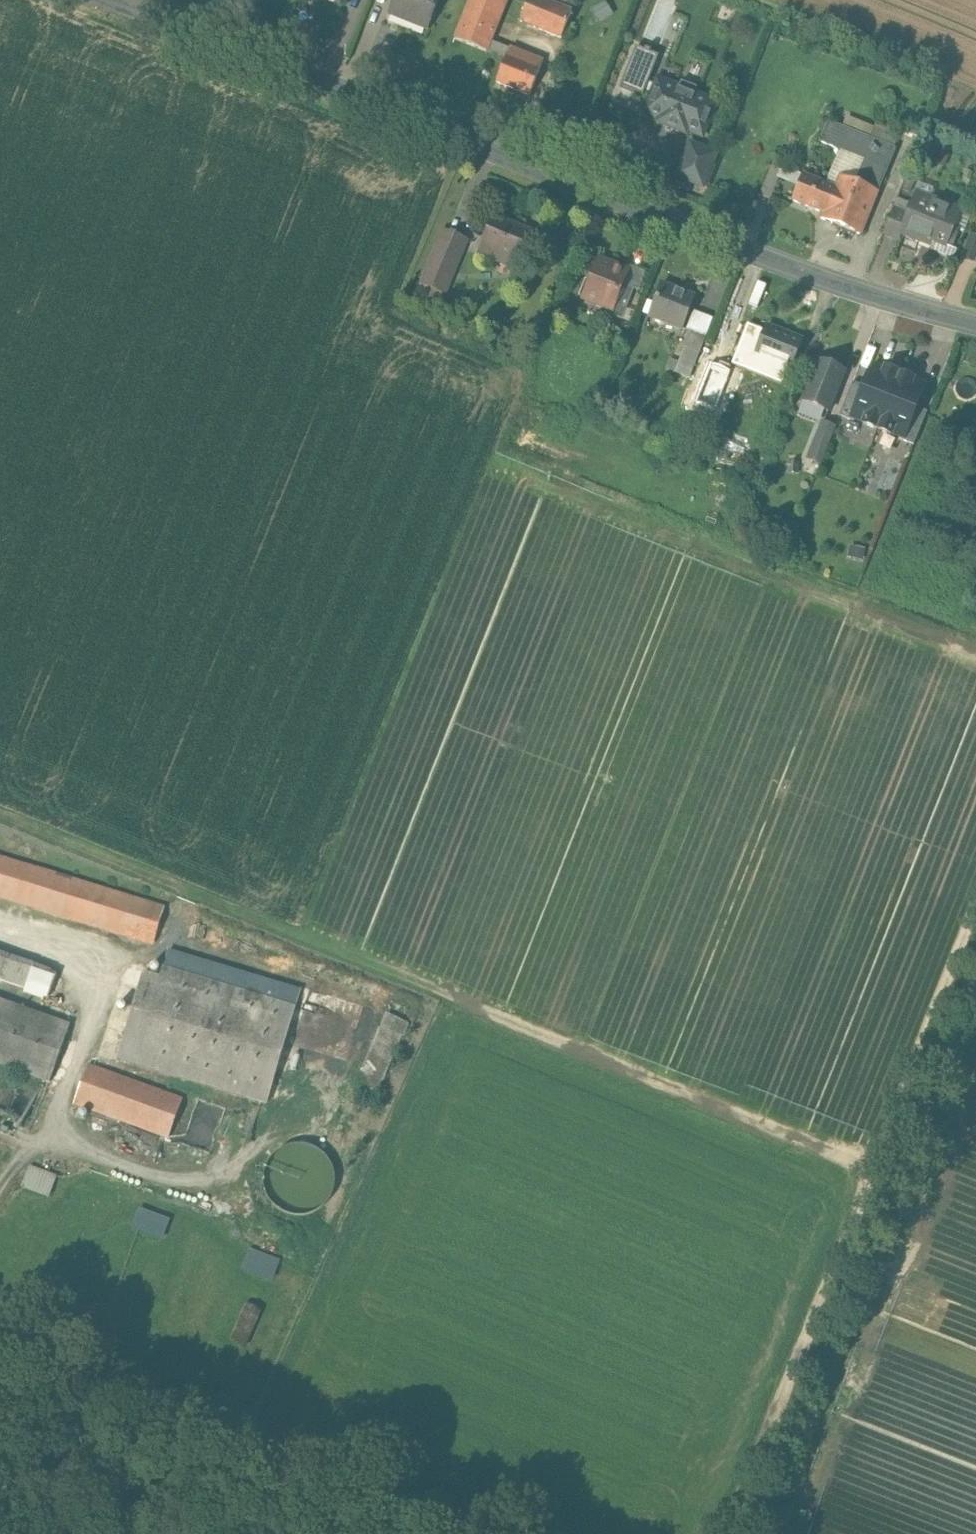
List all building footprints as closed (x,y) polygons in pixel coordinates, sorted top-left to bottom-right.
[(387,14),(424,28),(435,0),(392,0),(387,14)] [(453,37),(485,49),(504,0),(467,0),(453,37)] [(535,0),(528,0),(519,23),(560,39),(570,14),(535,0)] [(620,82),(643,91),(657,56),(635,47),(620,82)] [(540,64),(509,51),(495,83),(526,97),(540,64)] [(715,102),(658,80),(650,99),(656,101),(650,116),(660,120),(659,122),(686,133),(687,130),(696,134),(703,117),(709,119),(715,102)] [(858,135),(827,123),(820,142),(850,154),(858,135)] [(893,149),(858,135),(850,154),(866,160),(886,168),(886,167),(893,149)] [(715,154),(691,145),(678,177),(702,186),(715,154)] [(857,183),(841,177),(836,189),(826,214),(824,220),(859,234),(876,192),(878,193),(888,168),(886,167),(886,168),(866,160),(857,183)] [(836,189),(803,176),(793,201),(826,214),(836,189)] [(959,211),(916,194),(908,215),(901,233),(902,233),(922,241),(924,236),(946,245),(959,211)] [(908,215),(893,209),(883,233),(899,239),(902,233),(901,233),(908,215)] [(527,232),(494,219),(484,245),(517,258),(527,232)] [(970,234),(961,258),(975,264),(975,236),(970,234)] [(442,235),(424,282),(445,290),(463,243),(442,235)] [(628,272),(598,261),(583,298),(613,309),(613,310),(623,285),(628,272)] [(645,275),(629,269),(628,272),(623,285),(634,290),(639,291),(645,275)] [(695,296),(661,284),(649,316),(683,328),(695,296)] [(419,285),(417,293),(443,300),(445,293),(419,285)] [(623,285),(613,310),(613,309),(610,315),(622,320),(634,290),(623,285)] [(698,311),(715,316),(720,300),(703,295),(698,311)] [(799,340),(765,327),(751,362),(776,372),(780,363),(789,367),(799,340)] [(691,334),(675,374),(690,380),(705,339),(691,334)] [(745,365),(713,352),(698,389),(730,402),(745,365)] [(845,372),(819,361),(803,401),(829,412),(845,372)] [(884,370),(873,366),(864,387),(852,418),(855,419),(864,422),(863,424),(877,430),(899,374),(885,368),(884,370)] [(914,380),(899,374),(877,430),(892,436),(892,434),(900,437),(904,438),(916,408),(925,386),(913,382),(914,380)] [(853,383),(839,416),(854,422),(855,419),(852,418),(864,387),(853,383)] [(916,408),(904,438),(900,437),(899,440),(914,445),(927,412),(916,408)] [(835,428),(822,423),(808,459),(821,464),(835,428)] [(0,858),(0,895),(154,944),(165,910),(0,858)] [(299,990),(170,952),(161,980),(146,976),(121,1060),(266,1103),(299,990)] [(0,955),(0,981),(26,991),(34,967),(0,955)] [(57,975),(34,967),(26,991),(49,999),(57,975)] [(49,1082),(69,1027),(0,1002),(0,1064),(49,1082)] [(359,1085),(382,1092),(406,1020),(383,1012),(359,1085)] [(183,1104),(88,1068),(76,1104),(170,1139),(183,1104)] [(333,1195),(336,1182),(333,1168),(325,1157),(314,1149),(300,1147),(287,1149),(275,1157),(268,1169),(265,1182),(268,1196),(276,1207),(287,1215),(301,1217),(314,1215),(326,1207),(333,1195)] [(55,1179),(31,1170),(24,1188),(48,1197),(55,1179)] [(169,1220),(140,1211),(134,1231),(162,1240),(169,1220)] [(278,1262),(252,1252),(245,1272),(271,1281),(278,1262)] [(247,1345),(263,1309),(247,1302),(232,1338),(247,1345)]
